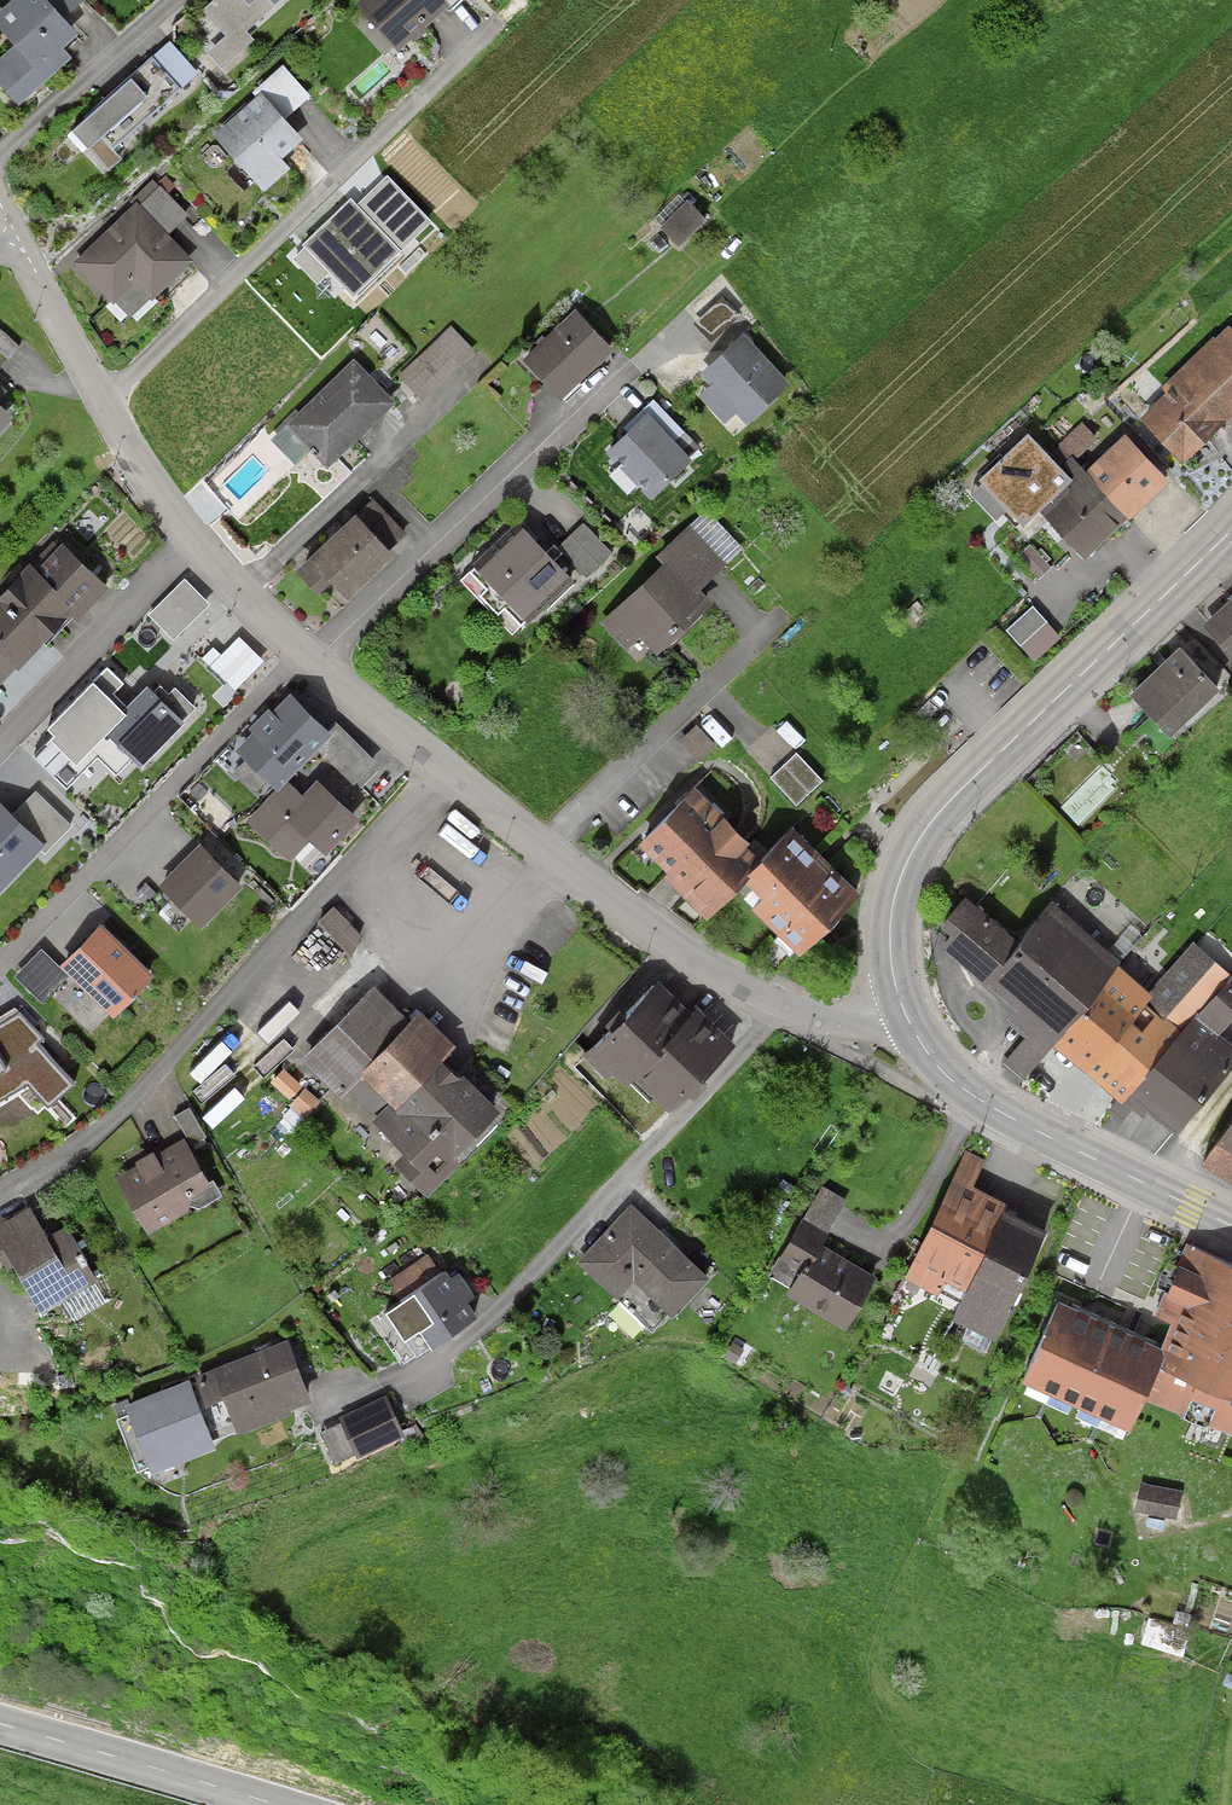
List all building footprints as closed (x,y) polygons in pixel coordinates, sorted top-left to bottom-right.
[(48,0),(14,0),(0,12),(0,26),(18,46),(0,62),(0,86),(21,109),(71,64),(60,52),(80,35),(67,21),(48,0)] [(67,21),(90,0),(48,0),(67,21)] [(362,3),(402,46),(449,4),(445,0),(366,0),(362,3)] [(449,4),(454,9),(464,0),(445,0),(449,4)] [(171,42),(154,57),(181,86),(184,89),(201,73),(171,42)] [(181,86),(154,57),(76,130),(92,147),(103,137),(113,148),(181,86)] [(262,93),(286,119),(312,96),(285,67),(259,90),(262,93)] [(286,119),(262,93),(217,134),(268,190),(291,169),(282,159),(304,139),(286,119)] [(388,176),(358,205),(402,249),(432,220),(388,176)] [(137,199),(171,235),(189,218),(155,182),(137,199)] [(352,198),(303,246),(356,298),(404,251),(402,249),(358,205),(352,198)] [(171,235),(137,199),(74,262),(131,321),(195,260),(171,235)] [(689,201),(663,227),(684,248),(710,222),(689,201)] [(724,298),(696,325),(715,345),(743,319),(724,298)] [(614,350),(578,311),(527,359),(563,397),(614,350)] [(451,327),(401,377),(425,402),(476,352),(451,327)] [(6,356),(17,343),(0,328),(0,351),(6,356)] [(1142,418),(1181,458),(1231,408),(1231,340),(1227,335),(1142,418)] [(792,386),(746,336),(706,373),(717,385),(704,398),(729,425),(742,413),(752,423),(792,386)] [(397,402),(357,361),(274,443),(298,467),(313,452),(329,469),(397,402)] [(14,419),(0,406),(0,434),(14,419)] [(694,463),(650,417),(611,453),(655,500),(694,463)] [(1081,423),(1058,444),(1073,461),(1097,440),(1081,423)] [(1028,434),(979,481),(1025,527),(1073,480),(1028,434)] [(1159,482),(1123,443),(1046,514),(1082,553),(1159,482)] [(671,563),(701,595),(746,554),(708,513),(663,554),(671,563)] [(392,556),(359,521),(319,560),(352,594),(392,556)] [(583,523),(558,549),(588,579),(614,554),(583,523)] [(573,579),(528,531),(485,572),(530,620),(573,579)] [(1050,566),(1030,544),(1018,555),(1037,577),(1050,566)] [(65,550),(38,578),(31,571),(0,603),(0,671),(4,675),(72,604),(80,612),(104,587),(65,550)] [(663,655),(713,609),(701,595),(671,563),(604,624),(630,652),(646,637),(663,655)] [(184,579),(148,616),(173,641),(210,604),(184,579)] [(1212,622),(1231,644),(1231,605),(1212,622)] [(1211,693),(1177,657),(1135,696),(1169,732),(1211,693)] [(123,683),(108,668),(48,730),(81,760),(130,709),(113,693),(123,683)] [(170,694),(161,686),(113,734),(142,763),(197,708),(176,688),(170,694)] [(330,735),(293,699),(244,750),(281,786),(330,735)] [(796,754),(769,778),(795,807),(822,782),(796,754)] [(355,819),(321,789),(278,836),(313,867),(355,819)] [(37,795),(13,819),(42,847),(45,850),(69,827),(37,795)] [(747,859),(687,800),(640,847),(700,906),(747,859)] [(0,805),(0,888),(42,847),(13,819),(0,805)] [(789,841),(740,890),(797,947),(846,898),(789,841)] [(240,889),(203,851),(167,887),(204,925),(240,889)] [(336,909),(320,925),(352,957),(363,935),(336,909)] [(940,950),(1126,1098),(1131,1091),(1175,1126),(1231,1055),(1231,981),(1228,986),(1188,953),(1145,1006),(1043,925),(1022,951),(971,911),(940,950)] [(150,978),(103,933),(69,968),(116,1014),(150,978)] [(41,951),(17,976),(43,1000),(67,975),(41,951)] [(691,1011),(657,979),(598,1042),(628,1069),(634,1063),(669,1095),(727,1033),(697,1005),(691,1011)] [(447,1145),(491,1099),(435,1046),(446,1035),(418,1009),(368,1062),(402,1094),(386,1111),(416,1139),(402,1153),(429,1178),(453,1151),(447,1145)] [(0,1028),(0,1100),(29,1084),(47,1105),(71,1084),(36,1046),(43,1039),(20,1016),(0,1028)] [(320,1104),(306,1088),(289,1103),(304,1119),(320,1104)] [(1208,1163),(1231,1179),(1231,1126),(1208,1163)] [(205,1176),(183,1137),(122,1172),(144,1211),(205,1176)] [(846,1329),(876,1277),(821,1246),(848,1200),(822,1185),(770,1277),(790,1288),(786,1295),(846,1329)] [(995,1207),(952,1187),(910,1276),(935,1288),(939,1280),(970,1295),(958,1321),(990,1336),(1036,1238),(991,1217),(995,1207)] [(674,1304),(704,1270),(631,1205),(584,1258),(618,1288),(635,1269),(674,1304)] [(27,1208),(0,1224),(0,1241),(6,1250),(14,1246),(45,1298),(90,1272),(64,1229),(46,1239),(27,1208)] [(472,1307),(444,1267),(392,1304),(407,1325),(420,1315),(434,1334),(472,1307)] [(1198,1270),(1149,1398),(1231,1429),(1231,1283),(1198,1270)] [(1157,1355),(1059,1310),(1026,1380),(1125,1425),(1157,1355)] [(285,1343),(221,1365),(240,1419),(285,1403),(282,1393),(300,1386),(285,1343)] [(217,1449),(191,1380),(123,1405),(149,1475),(217,1449)] [(397,1425),(384,1398),(349,1415),(361,1442),(397,1425)] [(1180,1491),(1141,1484),(1136,1512),(1175,1519),(1180,1491)]
